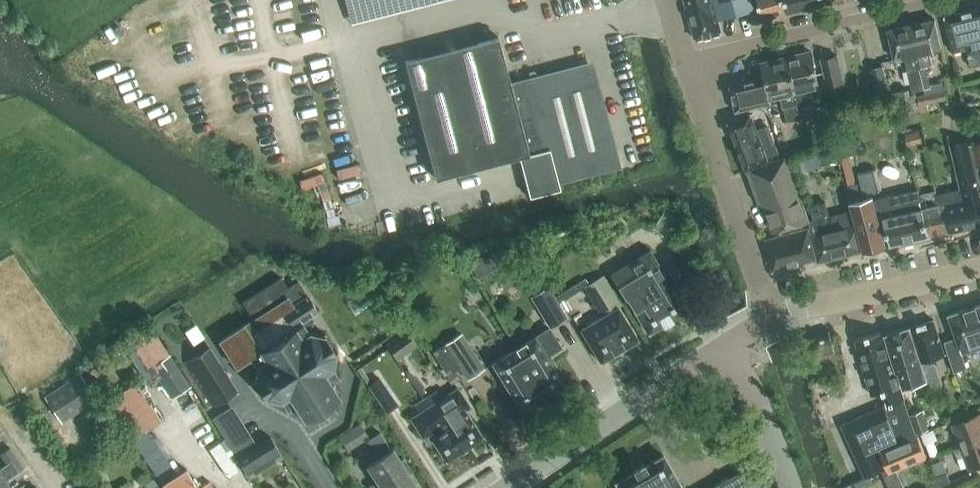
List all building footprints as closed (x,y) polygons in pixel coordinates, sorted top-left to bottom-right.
[(695,39),(721,32),(713,0),(685,0),(695,39)] [(719,19),(726,17),(748,11),(755,9),(753,0),(714,0),(719,19)] [(763,19),(788,13),(784,0),(758,0),(763,19)] [(788,13),(825,3),(824,0),(784,0),(788,13)] [(945,16),(949,30),(948,30),(953,51),(967,48),(969,54),(971,53),(973,65),(979,63),(979,7),(977,8),(956,13),(955,13),(954,12),(949,14),(947,15),(945,16)] [(941,47),(935,19),(911,24),(921,67),(918,67),(923,89),(931,87),(926,66),(932,64),(929,50),(941,47)] [(918,67),(921,67),(911,24),(888,29),(894,58),(903,56),(911,91),(923,89),(918,67)] [(510,86),(498,36),(405,60),(435,178),(518,157),(529,197),(559,189),(557,179),(616,164),(590,65),(510,86)] [(811,51),(786,57),(799,108),(802,107),(812,105),(808,88),(819,86),(811,51)] [(837,55),(821,58),(827,84),(843,80),(837,55)] [(736,111),(759,105),(772,102),(771,97),(782,94),(785,105),(783,105),(788,127),(806,123),(802,107),(799,108),(786,57),(762,62),(765,76),(729,84),(736,111)] [(870,68),(877,97),(888,94),(880,65),(870,68)] [(900,96),(898,96),(902,116),(921,112),(916,92),(910,94),(909,89),(899,91),(900,96)] [(926,93),(918,95),(921,112),(930,110),(928,102),(926,93)] [(746,171),(785,158),(785,156),(768,162),(766,156),(777,153),(767,124),(756,128),(751,114),(728,122),(746,171)] [(907,146),(922,143),(919,129),(904,133),(907,146)] [(939,194),(943,209),(946,208),(952,230),(979,224),(979,182),(968,138),(950,143),(961,187),(939,194)] [(970,143),(979,178),(979,140),(970,143)] [(832,145),(817,149),(822,165),(837,160),(832,145)] [(751,182),(759,203),(762,202),(773,230),(798,224),(808,221),(785,158),(746,171),(751,182)] [(871,169),(858,172),(863,193),(877,190),(871,169)] [(858,182),(845,186),(849,202),(852,201),(862,198),(858,182)] [(890,245),(929,236),(932,235),(923,203),(922,203),(918,190),(879,197),(883,214),(890,245)] [(923,203),(932,235),(952,230),(946,208),(943,209),(939,194),(938,194),(939,199),(923,203)] [(862,198),(852,201),(864,250),(886,246),(873,195),(862,198)] [(810,222),(820,260),(863,249),(852,210),(830,216),(826,200),(809,204),(813,221),(810,222)] [(820,260),(810,222),(808,222),(808,221),(798,224),(799,227),(797,228),(798,231),(764,240),(773,271),(818,259),(818,260),(820,260)] [(480,282),(516,262),(506,244),(491,253),(492,256),(484,261),(481,257),(469,263),(480,282)] [(671,319),(686,310),(649,250),(611,274),(626,298),(627,297),(648,333),(663,324),(664,325),(671,320),(671,319)] [(581,330),(600,362),(638,339),(618,307),(622,305),(603,274),(583,286),(601,317),(581,330)] [(250,378),(251,381),(254,380),(264,397),(262,399),(265,401),(267,399),(281,402),(287,413),(295,408),(301,418),(299,419),(301,422),(312,414),(318,424),(337,412),(331,403),(340,397),(338,394),(337,395),(330,385),(339,380),(332,369),(332,368),(335,355),(338,354),(338,351),(334,352),(324,336),(326,333),(324,331),(322,334),(309,331),(312,319),(310,315),(317,310),(297,281),(287,287),(280,277),(242,302),(252,318),(219,339),(237,368),(262,352),(264,354),(264,363),(255,369),(254,377),(250,378)] [(568,317),(548,285),(530,296),(550,328),(568,317)] [(945,341),(954,372),(967,368),(962,352),(979,346),(979,304),(970,307),(949,314),(956,338),(945,341)] [(930,356),(944,352),(934,319),(911,327),(927,378),(929,377),(933,387),(939,385),(930,356)] [(191,386),(150,325),(132,336),(122,343),(148,384),(157,377),(172,399),(191,386)] [(911,327),(904,329),(885,335),(896,371),(898,371),(903,386),(927,378),(911,327)] [(405,328),(386,342),(394,355),(415,341),(405,328)] [(549,328),(535,336),(514,349),(534,381),(535,380),(546,397),(549,395),(549,394),(564,384),(547,356),(560,348),(549,328)] [(812,336),(815,346),(819,345),(832,341),(829,331),(812,336)] [(899,441),(917,433),(903,399),(895,375),(894,376),(881,331),(855,338),(872,394),(883,391),(887,404),(885,405),(899,441)] [(485,368),(462,332),(432,351),(448,375),(459,368),(467,380),(485,368)] [(835,353),(831,341),(819,345),(815,346),(819,358),(835,353)] [(238,391),(233,383),(211,348),(209,346),(184,363),(213,407),(238,391)] [(538,402),(546,397),(535,380),(534,381),(514,349),(492,362),(521,410),(537,401),(538,402)] [(357,369),(372,392),(386,412),(397,404),(379,378),(372,383),(361,366),(357,369)] [(98,399),(79,372),(44,396),(62,423),(98,399)] [(455,372),(447,377),(451,384),(459,379),(455,372)] [(186,467),(180,471),(151,427),(162,420),(137,381),(108,400),(133,440),(166,487),(200,487),(186,467)] [(446,421),(464,448),(482,437),(468,416),(467,417),(463,411),(469,407),(457,388),(437,401),(430,406),(428,407),(441,425),(446,421)] [(432,392),(424,397),(430,406),(437,401),(432,392)] [(424,397),(413,404),(419,413),(428,407),(430,406),(424,397)] [(221,417),(235,439),(254,427),(240,405),(221,417)] [(885,405),(883,406),(841,424),(864,477),(881,469),(885,468),(877,450),(899,441),(885,405)] [(419,413),(411,418),(422,436),(427,433),(446,461),(464,448),(446,421),(441,425),(428,407),(419,413)] [(922,409),(911,414),(918,433),(929,429),(922,409)] [(952,424),(960,446),(979,438),(979,413),(952,424)] [(342,434),(339,436),(340,438),(348,451),(370,437),(360,422),(342,434)] [(930,429),(921,433),(925,442),(931,456),(939,453),(930,429)] [(241,451),(260,440),(255,431),(236,441),(241,451)] [(413,482),(406,471),(410,468),(403,457),(399,460),(392,448),(391,449),(380,432),(368,439),(380,457),(367,465),(382,487),(403,487),(413,482)] [(283,457),(270,436),(237,457),(249,478),(283,457)] [(881,469),(890,487),(904,487),(895,468),(926,455),(918,436),(879,452),(886,467),(885,468),(881,469)] [(960,446),(964,457),(968,468),(979,463),(979,438),(960,446)] [(960,446),(954,448),(958,459),(964,457),(960,446)] [(16,457),(10,447),(0,454),(6,464),(16,457)] [(663,455),(644,466),(643,464),(634,469),(635,471),(615,482),(619,487),(682,487),(663,455)] [(13,474),(15,473),(23,468),(16,457),(6,464),(13,474)] [(21,483),(15,473),(13,474),(6,464),(0,468),(0,487),(13,487),(21,483)] [(748,466),(708,487),(761,487),(748,466)] [(938,476),(941,484),(950,481),(947,472),(938,476)] [(870,474),(864,477),(854,481),(857,487),(861,487),(874,482),(870,474)]
